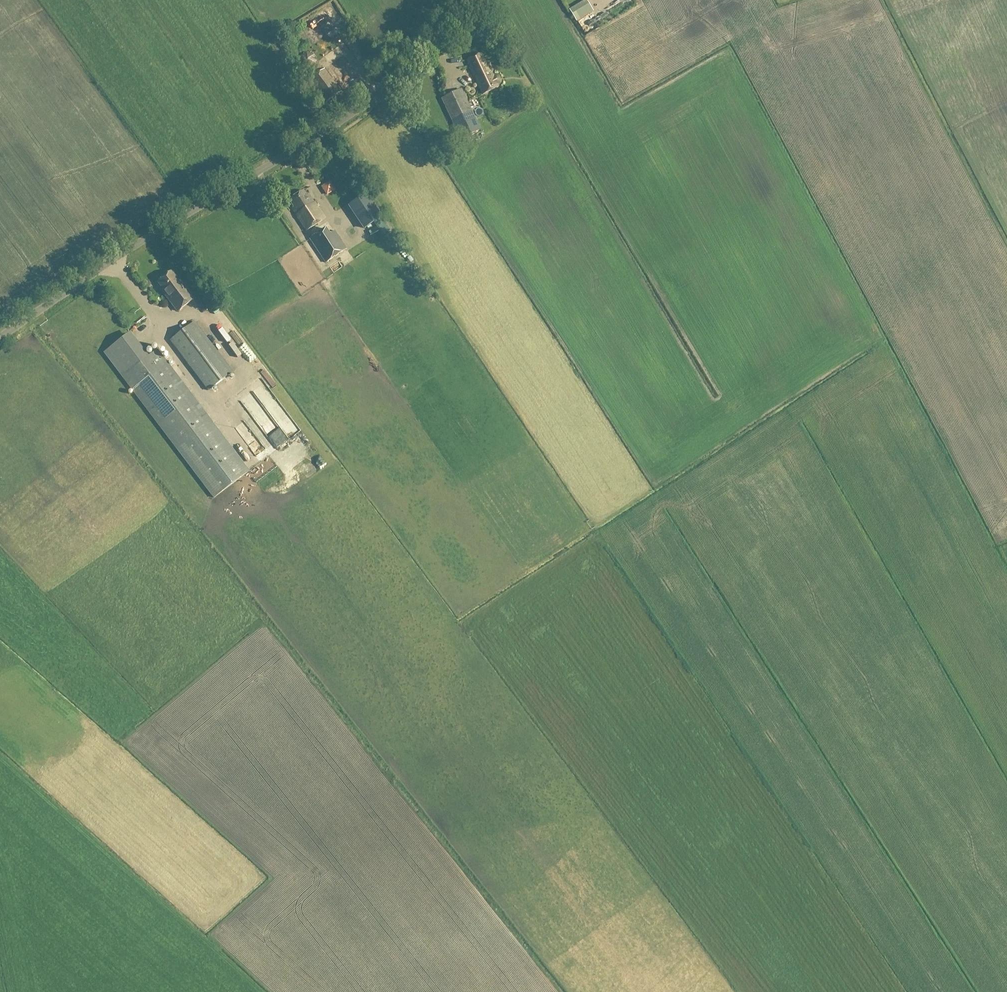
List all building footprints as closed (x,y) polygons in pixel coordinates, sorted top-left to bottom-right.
[(585,0),(568,11),(576,23),(593,13),(585,0)] [(323,72),(308,82),(323,104),(338,94),(334,88),(342,82),(343,83),(356,74),(333,41),(320,51),(339,77),(330,83),(323,72)] [(490,77),(479,55),(465,62),(481,96),(497,88),(496,87),(498,87),(501,84),(501,81),(499,77),(496,76),(492,77),(492,78),(491,76),(490,77)] [(454,129),(474,120),(460,91),(440,100),(454,129)] [(327,193),(336,188),(330,179),(321,184),(327,193)] [(306,198),(302,192),(288,202),(293,209),(291,210),(305,232),(324,220),(308,197),(306,198)] [(347,207),(363,230),(382,218),(366,194),(347,207)] [(329,237),(324,230),(309,240),(325,264),(345,251),(334,233),(329,237)] [(176,281),(170,273),(156,284),(161,290),(160,291),(176,313),(193,300),(177,280),(176,281)] [(206,392),(230,374),(193,324),(169,342),(206,392)] [(230,332),(225,336),(233,346),(238,342),(230,332)] [(127,336),(103,354),(213,499),(248,472),(156,351),(145,360),(127,336)] [(156,342),(164,354),(168,351),(160,340),(156,342)] [(239,342),(245,351),(248,348),(242,340),(239,342)] [(252,385),(285,433),(295,426),(261,379),(252,385)]
